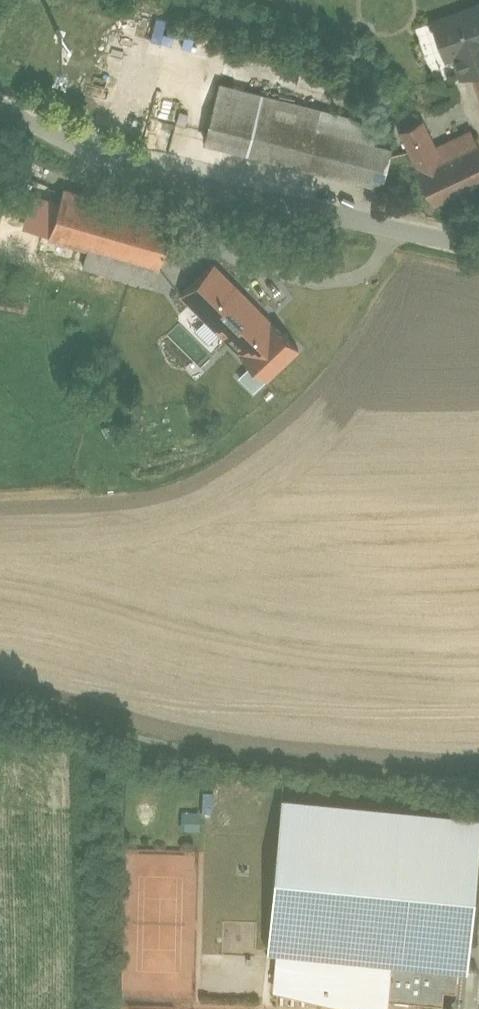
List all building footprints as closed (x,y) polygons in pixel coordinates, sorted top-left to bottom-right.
[(478,60),(478,0),(450,0),(449,0),(433,6),(450,49),(456,47),(463,66),(473,62),(478,60)] [(211,130),(385,176),(396,134),(376,129),(381,111),(227,71),(211,130)] [(435,195),(478,174),(478,126),(475,117),(440,134),(427,106),(399,119),(435,195)] [(103,184),(77,177),(63,230),(95,239),(90,257),(165,277),(179,225),(184,206),(103,184)] [(220,252),(187,284),(258,356),(244,370),(262,387),(313,337),(290,313),(285,317),(220,252)] [(281,788),(267,941),(280,941),(280,979),(399,1007),(399,990),(452,994),(452,980),(466,980),(467,961),(477,961),(478,938),(478,806),(281,788)] [(179,811),(177,829),(197,831),(199,813),(179,811)]
